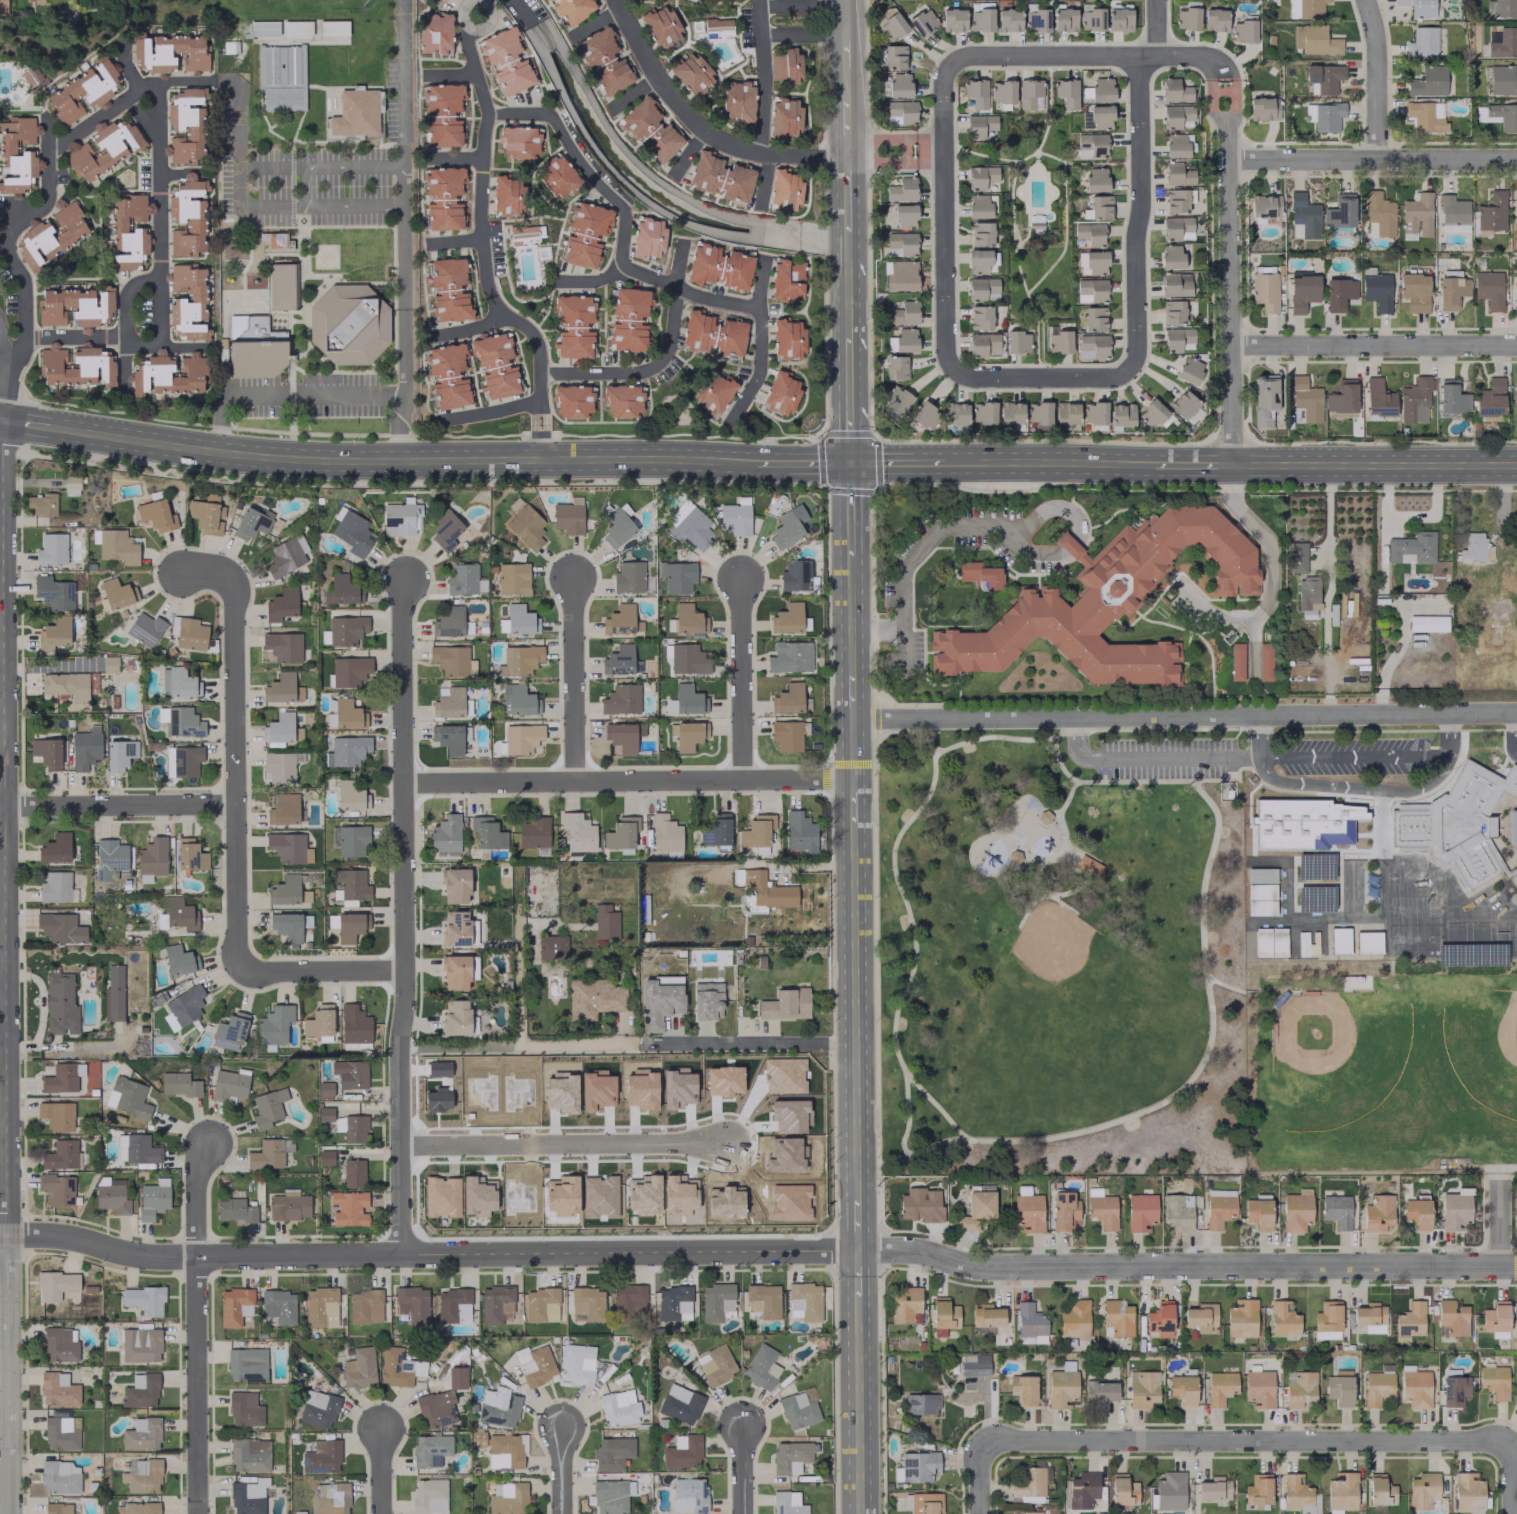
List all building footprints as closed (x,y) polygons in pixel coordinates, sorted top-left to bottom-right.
[(590,0),(546,0),(558,17),(560,15),(569,27),(596,8),(590,0)] [(1288,18),(1322,17),(1322,3),(1328,2),(1328,0),(1288,0),(1288,18)] [(1395,4),(1409,4),(1410,18),(1434,18),(1434,0),(1395,0),(1395,4)] [(1493,18),(1516,19),(1516,0),(1494,0),(1493,18)] [(666,4),(652,11),(651,8),(639,13),(657,50),(682,37),(666,4)] [(1103,30),(1104,8),(1088,8),(1089,4),(1080,4),(1080,30),(1103,30)] [(1108,30),(1130,31),(1131,5),(1109,4),(1108,30)] [(874,20),(892,42),(908,28),(890,6),(874,20)] [(921,38),(939,23),(925,6),(907,21),(921,38)] [(1052,30),(1076,31),(1076,9),(1053,8),(1052,30)] [(1199,29),(1198,8),(1175,9),(1175,29),(1199,29)] [(941,9),(942,31),(965,30),(965,9),(941,9)] [(992,9),(969,9),(970,30),(993,29),(992,9)] [(997,9),(997,31),(1020,31),(1020,9),(997,9)] [(1227,9),(1203,9),(1203,31),(1226,31),(1227,9)] [(418,52),(435,52),(435,54),(450,55),(451,13),(419,13),(418,52)] [(707,15),(707,28),(736,28),(736,15),(707,15)] [(278,20),(249,21),(249,38),(278,37),(278,20)] [(311,20),(281,21),(282,36),(311,35),(311,20)] [(320,20),(319,34),(347,36),(347,21),(320,20)] [(1231,42),(1255,42),(1255,21),(1232,20),(1231,42)] [(535,82),(524,58),(517,61),(514,54),(521,50),(516,39),(519,38),(513,24),(478,40),(503,97),(535,82)] [(1293,25),(1293,52),(1341,53),(1341,38),(1325,38),(1325,25),(1293,25)] [(604,97),(632,81),(615,52),(618,50),(605,26),(574,43),(604,97)] [(1437,27),(1412,26),(1411,41),(1405,41),(1405,55),(1436,56),(1437,27)] [(1487,56),(1516,56),(1516,26),(1499,27),(1499,41),(1486,42),(1487,56)] [(207,70),(208,44),(203,44),(203,37),(150,35),(150,38),(135,37),(134,70),(174,72),(175,54),(182,54),(182,70),(207,70)] [(304,45),(256,46),(257,91),(261,91),(262,111),(305,110),(304,45)] [(905,69),(905,45),(884,45),(883,68),(905,69)] [(770,80),(785,79),(785,83),(800,83),(799,47),(783,47),(783,51),(769,51),(770,80)] [(689,50),(668,70),(695,97),(716,77),(689,50)] [(63,127),(87,110),(88,111),(113,94),(111,91),(121,84),(102,54),(94,59),(96,62),(43,97),(63,127)] [(28,87),(42,78),(32,64),(19,73),(28,87)] [(1344,65),(1305,64),(1304,82),(1317,83),(1317,95),(1336,95),(1336,79),(1344,79),(1344,65)] [(1512,79),(1513,66),(1489,65),(1489,94),(1516,95),(1516,79),(1512,79)] [(1406,94),(1445,95),(1445,67),(1421,66),(1421,79),(1407,79),(1406,94)] [(889,96),(910,96),(910,73),(888,73),(889,96)] [(1112,101),(1112,77),(1091,78),(1092,102),(1112,101)] [(986,78),(964,79),(965,97),(971,96),(972,109),(986,109),(986,78)] [(1162,102),(1191,101),(1191,86),(1178,86),(1178,78),(1161,78),(1162,102)] [(1014,102),(1014,79),(1000,80),(1000,82),(990,82),(991,103),(1014,102)] [(1018,109),(1041,109),(1042,79),(1019,79),(1018,109)] [(1077,80),(1053,79),(1053,96),(1062,97),(1062,109),(1076,110),(1077,80)] [(724,117),(737,117),(737,122),(753,122),(753,82),(724,82),(724,117)] [(461,146),(460,120),(452,120),(452,111),(460,111),(459,100),(464,99),(463,85),(422,86),(423,111),(425,111),(426,132),(427,147),(461,146)] [(169,164),(195,163),(195,159),(204,159),(203,98),(206,98),(206,89),(170,89),(170,103),(167,103),(167,131),(183,130),(184,137),(168,137),(169,164)] [(377,134),(377,112),(382,112),(381,89),(338,90),(339,116),(327,116),(328,135),(377,134)] [(660,164),(684,141),(663,120),(664,118),(653,108),(657,104),(645,93),(617,120),(660,164)] [(1249,97),(1249,119),(1278,120),(1278,98),(1249,97)] [(800,100),(770,99),(769,134),(799,135),(800,100)] [(886,101),(886,115),(899,115),(899,124),(916,124),(916,101),(886,101)] [(1413,131),(1446,132),(1446,122),(1441,122),(1442,102),(1404,102),(1404,116),(1413,116),(1413,131)] [(1338,131),(1338,117),(1344,116),(1344,103),(1304,104),(1304,120),(1314,120),(1314,132),(1338,131)] [(1475,105),(1476,121),(1499,121),(1500,132),(1516,131),(1516,104),(1475,105)] [(1111,105),(1090,106),(1090,128),(1112,128),(1111,105)] [(1163,129),(1180,128),(1180,122),(1193,121),(1192,105),(1163,106),(1163,129)] [(64,155),(82,183),(129,153),(130,154),(144,145),(124,114),(89,136),(97,149),(92,153),(85,142),(64,155)] [(966,115),(967,139),(983,138),(983,130),(996,130),(995,114),(966,115)] [(7,117),(7,122),(0,122),(0,192),(30,192),(30,177),(35,177),(35,152),(15,152),(15,143),(34,142),(34,116),(7,117)] [(538,127),(500,127),(500,157),(538,156),(538,127)] [(1106,134),(1077,133),(1076,157),(1106,157),(1106,134)] [(1189,133),(1165,134),(1165,157),(1189,156),(1189,133)] [(755,168),(705,157),(707,150),(696,148),(688,187),(714,193),(713,195),(747,203),(755,168)] [(563,152),(543,161),(546,167),(538,171),(552,201),(580,187),(563,152)] [(1193,184),(1194,169),(1187,169),(1187,162),(1164,162),(1164,184),(1193,184)] [(967,166),(967,189),(984,189),(984,181),(997,181),(997,166),(967,166)] [(462,229),(461,202),(453,203),(453,194),(461,194),(460,183),(465,182),(464,167),(424,168),(426,215),(428,215),(428,230),(462,229)] [(801,175),(787,173),(787,168),(773,167),(769,209),(797,211),(801,175)] [(1106,191),(1107,168),(1086,168),(1085,190),(1106,191)] [(493,215),(522,215),(522,179),(508,179),(508,174),(493,174),(493,215)] [(915,200),(915,176),(898,177),(898,185),(886,185),(886,200),(915,200)] [(204,197),(207,197),(207,181),(171,182),(171,195),(168,195),(168,222),(185,222),(185,229),(169,229),(169,256),(195,256),(195,252),(204,251),(204,197)] [(1193,202),(1193,189),(1165,189),(1166,212),(1187,211),(1187,202),(1193,202)] [(1393,237),(1394,200),(1379,200),(1379,190),(1364,189),(1363,221),(1375,221),(1375,236),(1393,237)] [(1504,229),(1505,190),(1488,189),(1488,206),(1475,206),(1475,229),(1504,229)] [(1304,191),(1289,191),(1290,224),(1300,223),(1301,239),(1319,238),(1318,204),(1304,204),(1304,191)] [(1430,236),(1430,192),(1416,192),(1416,201),(1401,201),(1401,239),(1416,239),(1416,236),(1430,236)] [(1353,226),(1353,193),(1334,193),(1334,208),(1322,208),(1323,226),(1353,226)] [(110,252),(110,268),(143,268),(143,255),(146,255),(146,229),(126,229),(126,217),(131,217),(131,220),(145,220),(145,194),(110,194),(110,252)] [(1467,200),(1452,200),(1452,194),(1438,194),(1439,225),(1468,224),(1467,200)] [(968,218),(989,217),(989,195),(968,195),(968,218)] [(1110,220),(1111,196),(1090,195),(1089,219),(1110,220)] [(1279,195),(1250,195),(1250,218),(1280,217),(1279,195)] [(90,232),(72,201),(50,213),(58,228),(52,231),(46,219),(11,239),(30,272),(44,264),(42,259),(90,232)] [(595,268),(600,243),(594,242),(595,234),(606,236),(612,209),(573,201),(566,235),(565,235),(563,246),(565,246),(561,262),(595,268)] [(894,205),(895,228),(916,227),(915,204),(894,205)] [(1192,239),(1191,217),(1162,217),(1163,240),(1192,239)] [(664,219),(641,218),(640,221),(634,221),(631,258),(645,259),(646,254),(662,255),(664,219)] [(992,222),(970,222),(970,246),(993,245),(992,222)] [(1074,223),(1073,239),(1087,240),(1087,245),(1103,246),(1104,224),(1074,223)] [(513,224),(513,234),(541,235),(541,225),(513,224)] [(267,232),(267,248),(287,248),(287,232),(267,232)] [(915,232),(885,233),(886,247),(898,247),(899,255),(916,255),(915,232)] [(752,256),(720,250),(720,246),(692,242),(687,279),(720,285),(720,284),(732,286),(731,289),(747,291),(752,256)] [(1161,268),(1182,268),(1181,245),(1160,245),(1161,268)] [(989,249),(968,250),(968,273),(989,273),(989,249)] [(1106,251),(1083,251),(1084,274),(1107,273),(1106,251)] [(431,259),(431,274),(430,274),(432,320),(472,319),(471,300),(467,300),(467,292),(458,293),(458,284),(465,284),(464,258),(431,259)] [(802,263),(786,262),(787,261),(772,260),(770,299),(801,301),(802,263)] [(916,261),(889,260),(889,274),(885,274),(885,290),(916,290),(916,261)] [(294,263),(267,263),(268,310),(294,309),(294,263)] [(205,322),(205,268),(195,268),(195,264),(170,264),(170,290),(187,290),(187,301),(183,301),(183,297),(169,297),(169,325),(173,325),(173,335),(182,335),(183,339),(207,339),(207,322),(205,322)] [(1389,274),(1374,274),(1374,266),(1362,266),(1362,300),(1374,300),(1374,314),(1390,313),(1389,274)] [(1457,310),(1456,295),(1469,295),(1469,278),(1460,278),(1460,270),(1438,270),(1439,310),(1457,310)] [(1486,311),(1502,311),(1501,271),(1472,272),(1473,298),(1486,298),(1486,311)] [(1190,295),(1189,272),(1160,273),(1160,296),(1190,295)] [(1277,313),(1278,273),(1251,273),(1250,303),(1261,303),(1261,313),(1277,313)] [(1428,274),(1398,273),(1398,297),(1407,297),(1406,312),(1427,312),(1428,274)] [(1289,314),(1304,314),(1304,301),(1318,302),(1318,276),(1289,275),(1289,314)] [(998,278),(968,277),(968,300),(997,300),(998,278)] [(1326,312),(1343,312),(1343,298),(1356,298),(1356,278),(1325,279),(1326,312)] [(1076,302),(1107,301),(1106,279),(1076,279),(1076,302)] [(388,341),(388,307),(363,284),(330,284),(308,306),(309,344),(330,364),(367,364),(388,341)] [(95,290),(42,290),(42,299),(37,299),(38,325),(64,325),(64,310),(71,310),(71,326),(99,326),(99,322),(112,322),(112,287),(95,287),(95,290)] [(645,351),(646,324),(638,324),(639,316),(646,316),(647,302),(648,302),(648,290),(615,288),(615,304),(611,303),(609,349),(645,351)] [(556,356),(592,358),(593,331),(585,331),(585,322),(592,322),(593,296),(554,295),(553,310),(558,311),(557,346),(556,356)] [(1184,301),(1162,300),(1162,323),(1183,324),(1184,301)] [(918,323),(917,301),(901,301),(901,308),(886,308),(887,324),(918,323)] [(991,329),(991,306),(970,306),(969,328),(991,329)] [(1105,306),(1084,307),(1084,330),(1106,329),(1105,306)] [(742,356),(746,323),(712,319),(713,316),(701,315),(702,311),(686,309),(681,349),(708,352),(742,356)] [(228,315),(230,377),(275,377),(274,366),(286,366),(285,331),(267,331),(266,314),(228,315)] [(774,359),(802,358),(802,318),(773,318),(774,359)] [(916,328),(897,329),(897,337),(886,337),(886,352),(916,351),(916,328)] [(1163,329),(1164,353),(1181,352),(1181,349),(1193,348),(1192,328),(1163,329)] [(1006,353),(1029,353),(1029,331),(1005,331),(1006,353)] [(1071,331),(1047,331),(1047,353),(1071,353),(1071,331)] [(519,393),(515,365),(507,367),(506,359),(512,358),(508,333),(469,339),(473,367),(480,366),(483,389),(484,389),(485,398),(519,393)] [(998,333),(968,334),(969,356),(986,356),(986,349),(998,349),(998,333)] [(1078,358),(1108,357),(1107,335),(1077,335),(1078,358)] [(470,404),(466,376),(464,376),(462,358),(466,357),(464,344),(424,350),(428,377),(432,376),(437,409),(470,404)] [(98,382),(98,386),(114,386),(114,359),(109,359),(109,351),(99,351),(99,347),(68,347),(68,349),(38,349),(39,375),(43,374),(43,383),(98,382)] [(1175,376),(1194,385),(1204,364),(1184,355),(1175,376)] [(202,391),(202,375),(206,375),(206,357),(176,357),(176,356),(145,356),(145,360),(132,360),(132,396),(148,396),(148,392),(202,391)] [(906,356),(884,356),(885,380),(907,379),(906,356)] [(801,381),(774,370),(761,406),(788,416),(801,381)] [(714,417),(738,385),(725,376),(723,380),(710,371),(690,399),(714,417)] [(1320,388),(1305,388),(1306,374),(1292,374),(1292,407),(1302,407),(1302,422),(1320,422),(1320,388)] [(1277,409),(1276,375),(1254,375),(1255,428),(1271,428),(1271,418),(1265,418),(1265,409),(1277,409)] [(1426,421),(1425,407),(1430,407),(1428,375),(1413,375),(1414,386),(1399,386),(1400,422),(1426,421)] [(1394,416),(1394,393),(1381,393),(1381,377),(1366,376),(1365,415),(1394,416)] [(1503,377),(1488,376),(1488,390),(1474,389),(1474,415),(1503,415),(1503,377)] [(1356,412),(1355,379),(1336,379),(1337,393),(1325,394),(1325,412),(1356,412)] [(1457,379),(1439,379),(1438,412),(1469,412),(1469,393),(1457,393),(1457,379)] [(899,416),(911,395),(892,383),(879,404),(899,416)] [(590,386),(552,385),(551,401),(555,401),(555,415),(590,416),(590,386)] [(602,386),(603,402),(607,402),(607,417),(642,415),(640,385),(602,386)] [(1182,421),(1199,404),(1184,388),(1167,405),(1182,421)] [(1152,429),(1168,412),(1152,398),(1137,414),(1152,429)] [(929,431),(941,413),(921,400),(909,418),(929,431)] [(967,425),(967,403),(944,402),(944,424),(967,425)] [(995,402),(972,402),(971,423),(995,424),(995,402)] [(999,423),(1022,424),(1023,402),(999,402),(999,423)] [(1027,423),(1050,424),(1050,402),(1027,402),(1027,423)] [(1055,402),(1054,425),(1077,425),(1077,402),(1055,402)] [(1106,424),(1106,402),(1083,402),(1083,423),(1106,424)] [(1133,426),(1133,404),(1110,404),(1109,425),(1133,426)] [(26,495),(26,507),(32,507),(32,516),(56,515),(55,494),(26,495)] [(383,536),(419,535),(418,503),(412,504),(412,496),(402,496),(403,503),(382,504),(383,536)] [(569,504),(552,503),(552,529),(563,529),(563,534),(582,534),(582,497),(569,497),(569,504)] [(177,527),(174,513),(168,514),(164,498),(134,505),(138,522),(149,519),(153,533),(177,527)] [(711,522),(686,500),(662,527),(678,542),(683,537),(698,551),(714,535),(706,527),(711,522)] [(220,535),(221,519),(223,519),(223,503),(188,501),(187,517),(197,517),(196,534),(220,535)] [(1091,641),(1119,611),(1123,615),(1189,543),(1212,564),(1212,594),(1255,595),(1256,549),(1204,502),(1124,522),(1091,558),(1062,532),(1054,542),(1076,562),(1075,613),(1046,586),(1038,586),(1032,585),(1024,585),(983,631),(929,630),(929,651),(930,651),(929,672),(998,673),(1035,633),(1089,682),(1178,684),(1178,643),(1091,641)] [(546,524),(525,503),(504,525),(533,552),(543,541),(536,534),(546,524)] [(804,535),(798,523),(807,518),(799,503),(775,516),(780,524),(767,531),(777,549),(804,535)] [(750,535),(749,504),(719,504),(720,530),(729,529),(730,535),(750,535)] [(261,513),(245,505),(231,533),(250,542),(255,530),(264,534),(274,514),(263,508),(261,513)] [(374,535),(364,529),(368,521),(339,506),(333,518),(337,520),(330,534),(349,545),(346,551),(361,559),(374,535)] [(604,516),(611,526),(600,534),(610,549),(636,531),(618,506),(604,516)] [(443,553),(455,544),(451,538),(463,529),(446,507),(432,517),(439,527),(429,534),(443,553)] [(138,565),(138,543),(127,543),(128,529),(99,529),(98,558),(121,559),(120,565),(138,565)] [(1386,538),(1387,563),(1434,562),(1434,531),(1413,531),(1413,538),(1386,538)] [(1483,531),(1463,532),(1464,549),(1458,549),(1459,558),(1471,557),(1471,561),(1492,560),(1491,543),(1484,544),(1483,531)] [(308,549),(299,532),(267,548),(274,561),(264,566),(271,580),(306,561),(302,552),(308,549)] [(66,563),(66,533),(40,533),(40,549),(35,549),(35,564),(66,563)] [(1287,572),(1305,572),(1306,542),(1287,542),(1287,572)] [(810,560),(784,561),(785,571),(779,571),(780,590),(810,590),(810,560)] [(613,592),(644,592),(643,561),(617,561),(618,572),(612,572),(613,592)] [(979,567),(979,561),(957,561),(958,581),(977,580),(977,590),(1000,589),(999,567),(979,567)] [(656,577),(664,577),(664,593),(690,593),(690,582),(695,582),(695,562),(656,562),(656,577)] [(485,594),(485,577),(476,577),(477,563),(447,563),(447,593),(485,594)] [(528,563),(497,563),(498,595),(529,594),(528,563)] [(362,583),(347,583),(346,572),(330,573),(331,592),(323,592),(323,603),(362,603),(362,583)] [(73,610),(72,581),(50,581),(50,575),(33,575),(33,597),(43,596),(44,610),(73,610)] [(132,582),(118,587),(114,576),(99,581),(108,611),(138,601),(132,582)] [(1297,609),(1318,610),(1319,577),(1298,577),(1297,609)] [(297,615),(296,585),(279,585),(280,597),(264,598),(265,622),(280,622),(280,615),(297,615)] [(801,631),(801,601),(784,601),(784,610),(771,611),(771,632),(801,631)] [(506,603),(507,633),(538,633),(538,613),(523,614),(523,602),(506,603)] [(691,602),(674,602),(674,634),(707,633),(707,614),(691,614),(691,602)] [(601,615),(601,633),(633,633),(632,603),(616,603),(616,614),(601,615)] [(463,635),(462,605),(446,605),(446,617),(431,617),(431,636),(463,635)] [(152,619),(137,611),(124,634),(151,649),(166,622),(154,616),(152,619)] [(69,614),(52,615),(52,626),(37,627),(38,651),(52,651),(52,645),(69,645),(69,614)] [(1447,615),(1408,616),(1408,631),(1447,630),(1447,615)] [(367,616),(328,617),(329,647),(354,645),(354,638),(360,638),(360,632),(368,631),(367,616)] [(198,618),(178,617),(176,648),(205,650),(207,625),(197,624),(198,618)] [(1477,655),(1508,655),(1507,622),(1476,622),(1477,655)] [(301,633),(261,633),(261,648),(272,648),(272,662),(300,662),(301,633)] [(810,641),(772,642),(773,656),(766,657),(766,672),(811,670),(810,641)] [(615,643),(615,652),(601,653),(602,674),(633,673),(632,643),(615,643)] [(1243,643),(1230,643),(1230,680),(1243,681),(1243,643)] [(1271,681),(1272,643),(1258,643),(1257,680),(1271,681)] [(709,673),(710,657),(703,657),(703,650),(696,650),(696,644),(671,644),(670,673),(709,673)] [(475,660),(467,660),(467,646),(428,646),(428,661),(439,661),(439,676),(475,676),(475,660)] [(542,646),(503,646),(503,665),(496,665),(496,676),(530,675),(530,668),(535,668),(535,661),(543,661),(542,646)] [(117,656),(102,656),(103,673),(117,672),(117,656)] [(332,687),(358,686),(358,679),(371,679),(371,657),(332,658),(332,687)] [(161,697),(200,698),(200,677),(184,677),(184,667),(162,667),(161,697)] [(262,701),(294,701),(293,670),(276,671),(277,683),(262,683),(262,701)] [(72,693),(72,702),(87,701),(87,673),(44,673),(45,694),(72,693)] [(770,694),(770,712),(802,711),(802,681),(784,682),(785,693),(770,694)] [(691,682),(674,683),(675,713),(707,713),(706,694),(691,694),(691,682)] [(524,684),(501,683),(500,713),(539,714),(539,695),(524,695),(524,684)] [(600,713),(639,713),(638,683),(609,684),(609,698),(600,698),(600,713)] [(437,687),(437,701),(431,701),(431,717),(463,716),(462,686),(437,687)] [(334,727),(366,728),(366,709),(350,708),(350,697),(335,697),(334,727)] [(333,727),(334,700),(329,700),(329,713),(326,713),(326,727),(333,727)] [(193,706),(166,707),(166,736),(204,735),(204,720),(193,720),(193,706)] [(166,707),(157,707),(157,721),(166,721),(166,707)] [(293,741),(292,711),(276,711),(276,723),(262,723),(262,746),(282,746),(282,742),(293,741)] [(775,751),(801,751),(801,734),(808,734),(808,721),(770,721),(770,741),(775,741),(775,751)] [(676,752),(692,752),(692,740),(707,740),(707,722),(675,722),(676,752)] [(635,753),(634,723),(603,724),(603,742),(618,742),(618,753),(635,753)] [(100,761),(100,724),(89,724),(89,731),(71,731),(72,772),(86,771),(86,761),(100,761)] [(543,724),(504,725),(504,754),(534,753),(533,740),(543,739),(543,724)] [(430,725),(430,744),(445,744),(445,755),(462,755),(462,740),(469,740),(469,725),(430,725)] [(324,766),(360,765),(360,751),(370,751),(370,736),(330,737),(331,752),(324,752),(324,766)] [(29,755),(41,755),(41,770),(59,771),(60,739),(30,738),(29,755)] [(106,741),(107,772),(125,772),(125,757),(137,757),(137,740),(106,741)] [(166,777),(197,776),(197,761),(202,761),(202,746),(165,747),(166,777)] [(293,752),(263,753),(263,773),(268,773),(268,783),(293,783),(293,752)] [(337,810),(369,809),(368,792),(362,792),(362,779),(336,780),(337,810)] [(297,792),(272,793),(272,808),(266,808),(266,824),(298,824),(297,792)] [(786,849),(796,849),(796,853),(815,853),(815,823),(808,823),(807,816),(801,816),(801,809),(785,810),(786,849)] [(1368,816),(1339,815),(1340,809),(1331,809),(1330,822),(1326,822),(1326,838),(1340,838),(1340,827),(1368,828),(1368,816)] [(1037,819),(1039,812),(1046,810),(1052,815),(1050,822),(1043,824),(1037,819)] [(580,811),(559,812),(560,829),(566,829),(566,851),(595,851),(594,824),(587,825),(587,819),(581,819),(580,811)] [(681,851),(681,822),(666,822),(666,812),(652,812),(651,850),(681,851)] [(729,844),(728,812),(711,813),(712,830),(700,830),(700,845),(729,844)] [(430,826),(431,858),(459,857),(458,813),(443,813),(443,820),(437,820),(437,826),(430,826)] [(774,814),(749,814),(749,829),(738,829),(738,845),(768,846),(768,829),(774,829),(774,814)] [(505,848),(505,831),(494,831),(494,816),(470,816),(470,832),(475,832),(475,847),(505,848)] [(548,847),(548,816),(529,816),(529,822),(517,822),(517,847),(548,847)] [(633,831),(638,831),(638,816),(614,816),(614,831),(602,831),(603,848),(633,848),(633,831)] [(337,826),(338,857),(363,856),(362,844),(369,844),(368,826),(337,826)] [(69,831),(52,831),(52,841),(39,841),(39,861),(69,862),(69,831)] [(276,863),(311,862),(311,847),(305,847),(304,833),(264,833),(265,849),(275,849),(276,863)] [(166,836),(147,835),(147,849),(137,849),(136,874),(165,874),(166,836)] [(1275,836),(1247,836),(1247,867),(1247,883),(1246,915),(1274,915),(1275,836)] [(178,869),(208,869),(207,852),(196,852),(195,837),(177,837),(178,869)] [(95,881),(109,881),(109,870),(127,870),(127,844),(116,844),(116,839),(96,839),(96,858),(91,858),(91,867),(95,867),(95,881)] [(1007,855),(1011,850),(1018,851),(1020,857),(1016,862),(1008,861),(1007,855)] [(1081,851),(1104,862),(1099,872),(1076,861),(1081,851)] [(442,903),(469,902),(468,868),(441,869),(442,903)] [(364,869),(337,869),(338,900),(370,899),(370,884),(364,884),(364,869)] [(796,886),(772,886),(772,880),(764,880),(764,869),(734,869),(734,883),(752,883),(752,906),(796,906),(796,886)] [(298,873),(281,873),(281,883),(266,884),(267,904),(299,903),(298,873)] [(165,896),(166,927),(183,926),(183,930),(197,930),(196,906),(181,907),(181,895),(165,896)] [(617,938),(618,911),(610,911),(610,903),(595,903),(594,938),(617,938)] [(442,946),(476,945),(475,922),(468,922),(467,910),(441,911),(442,946)] [(75,913),(37,913),(37,935),(48,935),(48,942),(86,943),(86,926),(75,925),(75,913)] [(269,913),(269,932),(284,932),(284,943),(300,943),(300,913),(269,913)] [(353,944),(353,931),(369,931),(368,913),(337,913),(337,944),(353,944)] [(537,936),(538,959),(566,958),(566,935),(537,936)] [(199,969),(195,951),(181,953),(179,942),(162,946),(168,976),(199,969)] [(469,990),(468,955),(442,956),(442,990),(469,990)] [(123,965),(107,965),(105,1020),(122,1020),(123,965)] [(72,973),(59,973),(59,969),(47,969),(47,1034),(65,1034),(78,1034),(78,1005),(72,1005),(72,973)] [(682,977),(641,977),(642,1032),(662,1032),(661,1015),(670,1015),(670,1014),(683,1013),(682,977)] [(594,1011),(626,1011),(625,986),(610,986),(609,978),(568,979),(568,1020),(595,1020),(594,1011)] [(205,995),(197,982),(163,1003),(169,1012),(163,1016),(172,1031),(204,1012),(196,1000),(205,995)] [(721,982),(692,983),(693,1019),(722,1019),(721,982)] [(808,1018),(808,988),(774,987),(774,1000),(757,1000),(757,1018),(808,1018)] [(443,1034),(469,1034),(469,999),(442,1000),(443,1034)] [(332,1035),(332,1003),(313,1003),(313,1019),(302,1019),(302,1035),(332,1035)] [(370,1016),(363,1016),(363,1010),(355,1010),(355,1003),(340,1003),(341,1042),(370,1042),(370,1016)] [(292,1004),(270,1005),(271,1015),(258,1015),(259,1051),(274,1051),(274,1044),(286,1044),(286,1022),(293,1022),(292,1004)] [(248,1014),(230,1010),(227,1024),(215,1021),(210,1045),(239,1051),(248,1014)] [(607,1058),(592,1057),(592,1058),(581,1056),(579,1076),(604,1079),(607,1058)] [(367,1088),(366,1060),(330,1061),(330,1074),(337,1074),(338,1089),(367,1088)] [(40,1076),(40,1092),(76,1091),(76,1076),(84,1076),(83,1062),(52,1063),(52,1076),(40,1076)] [(215,1069),(210,1099),(226,1101),(227,1096),(245,1099),(249,1070),(237,1068),(236,1072),(215,1069)] [(200,1096),(200,1080),(188,1080),(187,1072),(160,1072),(161,1093),(186,1093),(186,1096),(200,1096)] [(146,1086),(115,1074),(109,1089),(119,1093),(113,1108),(146,1120),(152,1106),(140,1102),(146,1086)] [(317,1082),(317,1098),(332,1098),(332,1082),(317,1082)] [(251,1115),(256,1131),(271,1126),(269,1121),(283,1117),(278,1101),(288,1099),(284,1087),(251,1096),(256,1114),(251,1115)] [(73,1102),(36,1102),(36,1117),(47,1117),(46,1131),(73,1131),(73,1102)] [(318,1121),(333,1120),(332,1106),(317,1107),(318,1121)] [(366,1143),(366,1116),(335,1115),(334,1131),(343,1131),(343,1142),(366,1143)] [(161,1162),(161,1146),(148,1147),(148,1133),(125,1134),(126,1163),(161,1162)] [(117,1160),(124,1160),(125,1135),(118,1135),(117,1160)] [(247,1168),(283,1167),(283,1151),(293,1151),(292,1138),(258,1139),(259,1151),(246,1152),(247,1168)] [(76,1139),(53,1140),(53,1153),(40,1153),(40,1168),(76,1167),(76,1139)] [(333,1164),(332,1150),(319,1151),(320,1165),(333,1164)] [(343,1187),(364,1187),(364,1159),(343,1159),(343,1187)] [(37,1189),(47,1189),(47,1205),(73,1206),(74,1175),(37,1174),(37,1189)] [(129,1214),(129,1199),(124,1199),(124,1184),(95,1185),(95,1208),(112,1208),(112,1215),(129,1214)] [(168,1185),(139,1185),(139,1222),(152,1221),(152,1210),(169,1210),(168,1185)] [(1042,1194),(1029,1194),(1029,1185),(1017,1185),(1017,1194),(1013,1194),(1013,1222),(1021,1222),(1021,1232),(1042,1232),(1042,1194)] [(940,1188),(906,1188),(906,1194),(899,1194),(899,1219),(920,1219),(920,1222),(941,1222),(940,1188)] [(309,1218),(309,1195),(297,1195),(297,1189),(282,1189),(282,1195),(268,1195),(269,1219),(309,1218)] [(977,1230),(977,1218),(994,1217),(994,1191),(967,1191),(967,1215),(955,1216),(955,1230),(977,1230)] [(367,1192),(329,1192),(329,1204),(337,1204),(337,1211),(332,1211),(331,1225),(366,1226),(366,1210),(367,1210),(367,1192)] [(1079,1219),(1078,1200),(1073,1200),(1073,1192),(1052,1192),(1052,1231),(1071,1230),(1071,1219),(1079,1219)] [(1470,1227),(1470,1193),(1441,1194),(1441,1228),(1470,1227)] [(1127,1228),(1156,1228),(1156,1194),(1127,1194),(1127,1228)] [(1171,1231),(1192,1230),(1191,1194),(1162,1195),(1163,1226),(1171,1225),(1171,1231)] [(1311,1223),(1311,1194),(1282,1194),(1283,1232),(1305,1232),(1304,1223),(1311,1223)] [(1392,1194),(1370,1194),(1370,1205),(1363,1204),(1363,1231),(1384,1231),(1384,1225),(1392,1225),(1392,1194)] [(1100,1231),(1116,1230),(1115,1195),(1087,1196),(1087,1220),(1100,1220),(1100,1231)] [(1235,1218),(1235,1195),(1205,1196),(1206,1230),(1221,1230),(1221,1219),(1235,1218)] [(1320,1219),(1334,1219),(1334,1230),(1349,1231),(1350,1196),(1321,1195),(1320,1219)] [(256,1220),(256,1205),(244,1205),(243,1197),(216,1198),(216,1221),(256,1220)] [(1244,1222),(1255,1221),(1255,1230),(1271,1230),(1270,1199),(1244,1199),(1244,1222)] [(1429,1231),(1430,1200),(1403,1199),(1403,1219),(1414,1220),(1414,1230),(1429,1231)] [(79,1290),(78,1272),(37,1272),(37,1301),(60,1301),(60,1291),(79,1290)] [(821,1321),(819,1283),(788,1284),(788,1316),(801,1316),(801,1322),(821,1321)] [(645,1284),(613,1285),(614,1323),(633,1323),(633,1314),(645,1314),(645,1284)] [(733,1284),(702,1284),(701,1322),(721,1322),(721,1309),(733,1310),(733,1284)] [(778,1319),(779,1285),(746,1285),(746,1311),(759,1311),(759,1319),(778,1319)] [(513,1286),(480,1286),(480,1324),(501,1324),(501,1312),(513,1312),(513,1286)] [(658,1320),(691,1319),(690,1286),(657,1287),(658,1320)] [(121,1287),(121,1306),(133,1306),(133,1316),(162,1317),(163,1287),(121,1287)] [(337,1326),(336,1287),(304,1288),(305,1327),(337,1326)] [(427,1325),(427,1287),(395,1287),(395,1313),(407,1313),(408,1325),(427,1325)] [(603,1321),(603,1287),(570,1288),(571,1319),(583,1319),(583,1321),(603,1321)] [(920,1323),(921,1287),(891,1287),(890,1323),(920,1323)] [(240,1328),(240,1315),(252,1315),(252,1289),(220,1288),(220,1328),(240,1328)] [(557,1288),(525,1289),(525,1322),(558,1321),(557,1288)] [(382,1323),(381,1289),(349,1289),(349,1323),(382,1323)] [(437,1322),(470,1322),(470,1289),(437,1289),(437,1322)] [(294,1290),(261,1290),(262,1325),(294,1324),(294,1290)] [(947,1296),(932,1297),(933,1337),(945,1336),(945,1328),(958,1327),(958,1305),(947,1305),(947,1296)] [(1227,1307),(1226,1336),(1255,1336),(1256,1299),(1233,1298),(1233,1307),(1227,1307)] [(1087,1299),(1068,1299),(1068,1312),(1059,1312),(1059,1337),(1088,1337),(1087,1299)] [(1131,1305),(1123,1305),(1123,1299),(1101,1299),(1102,1336),(1132,1336),(1131,1305)] [(1467,1306),(1453,1306),(1453,1299),(1437,1299),(1437,1325),(1445,1325),(1445,1336),(1467,1335),(1467,1306)] [(1145,1311),(1145,1331),(1155,1331),(1155,1337),(1171,1337),(1172,1300),(1157,1300),(1156,1311),(1145,1311)] [(1290,1300),(1270,1300),(1270,1335),(1299,1335),(1299,1314),(1290,1314),(1290,1300)] [(1424,1300),(1408,1300),(1407,1312),(1395,1312),(1394,1341),(1408,1341),(1408,1335),(1423,1335),(1424,1300)] [(1491,1337),(1507,1338),(1507,1300),(1492,1300),(1492,1309),(1481,1309),(1481,1331),(1491,1331),(1491,1337)] [(1032,1301),(1017,1301),(1016,1335),(1045,1336),(1046,1313),(1032,1312),(1032,1301)] [(1340,1301),(1320,1301),(1319,1313),(1314,1313),(1313,1338),(1340,1339),(1340,1301)] [(972,1308),(972,1326),(1004,1326),(1003,1308),(990,1308),(990,1303),(979,1303),(979,1308),(972,1308)] [(1183,1308),(1183,1326),(1195,1326),(1196,1332),(1209,1332),(1209,1326),(1216,1326),(1215,1303),(1196,1303),(1196,1308),(1183,1308)] [(1352,1325),(1364,1325),(1364,1332),(1384,1333),(1384,1303),(1365,1303),(1365,1307),(1352,1307),(1352,1325)] [(78,1360),(77,1339),(74,1339),(74,1328),(44,1328),(44,1361),(78,1360)] [(160,1328),(121,1329),(122,1362),(161,1361),(160,1328)] [(777,1351),(758,1342),(741,1376),(769,1391),(781,1368),(771,1363),(777,1351)] [(694,1357),(708,1387),(737,1373),(723,1343),(694,1357)] [(521,1374),(526,1387),(557,1376),(546,1344),(527,1351),(534,1370),(521,1374)] [(560,1382),(592,1384),(594,1345),(561,1344),(560,1382)] [(374,1385),(372,1346),(352,1347),(353,1360),(342,1360),(343,1386),(374,1385)] [(411,1386),(412,1376),(425,1376),(426,1360),(401,1360),(401,1346),(381,1346),(379,1385),(411,1386)] [(266,1348),(227,1349),(227,1381),(266,1380),(266,1348)] [(960,1375),(988,1375),(988,1354),(960,1353),(960,1375)] [(1075,1401),(1076,1361),(1061,1360),(1061,1371),(1048,1370),(1047,1408),(1067,1408),(1067,1401),(1075,1401)] [(1491,1401),(1507,1401),(1507,1366),(1478,1366),(1478,1388),(1491,1388),(1491,1401)] [(1441,1407),(1462,1406),(1461,1396),(1468,1396),(1468,1376),(1459,1376),(1459,1369),(1441,1369),(1441,1407)] [(1273,1371),(1244,1370),(1244,1400),(1251,1400),(1251,1408),(1273,1409),(1273,1371)] [(67,1384),(67,1371),(40,1372),(41,1405),(79,1404),(79,1384),(67,1384)] [(1157,1371),(1135,1371),(1135,1381),(1128,1382),(1128,1408),(1149,1407),(1149,1402),(1158,1402),(1157,1371)] [(1285,1407),(1301,1407),(1301,1401),(1315,1401),(1315,1371),(1293,1371),(1293,1383),(1285,1383),(1285,1407)] [(1429,1371),(1400,1371),(1400,1400),(1408,1400),(1408,1409),(1429,1408),(1429,1371)] [(1236,1372),(1207,1373),(1208,1407),(1223,1407),(1223,1395),(1237,1394),(1236,1372)] [(157,1373),(132,1373),(131,1386),(123,1386),(122,1406),(157,1407),(157,1373)] [(1392,1396),(1393,1373),(1363,1373),(1363,1407),(1379,1407),(1379,1396),(1392,1396)] [(1035,1375),(1008,1375),(1009,1391),(1019,1391),(1019,1405),(1035,1405),(1035,1375)] [(1179,1406),(1195,1406),(1195,1375),(1168,1376),(1168,1397),(1179,1396),(1179,1406)] [(1352,1376),(1325,1375),(1325,1398),(1336,1398),(1335,1407),(1351,1408),(1352,1376)] [(1116,1381),(1084,1381),(1084,1401),(1117,1401),(1116,1381)] [(657,1411),(692,1426),(704,1396),(669,1382),(657,1411)] [(297,1421),(332,1428),(338,1396),(303,1389),(297,1421)] [(449,1389),(415,1397),(422,1430),(457,1421),(449,1389)] [(637,1421),(631,1389),(598,1395),(604,1427),(637,1421)] [(516,1426),(519,1394),(481,1390),(477,1422),(516,1426)] [(820,1419),(814,1400),(806,1403),(802,1390),(778,1398),(788,1429),(820,1419)] [(263,1425),(263,1405),(255,1405),(255,1391),(228,1392),(229,1425),(263,1425)] [(937,1394),(904,1394),(904,1413),(937,1413),(937,1394)] [(78,1449),(78,1429),(70,1429),(70,1416),(44,1416),(45,1450),(78,1449)] [(159,1416),(132,1417),(133,1429),(121,1430),(121,1450),(160,1449),(159,1416)] [(488,1434),(487,1467),(524,1468),(525,1435),(488,1434)] [(699,1434),(674,1435),(674,1447),(662,1447),(662,1467),(700,1466),(699,1434)] [(451,1455),(451,1435),(413,1435),(413,1467),(440,1467),(439,1455),(451,1455)] [(633,1437),(595,1438),(596,1470),(622,1469),(621,1457),(634,1457),(633,1437)] [(269,1471),(269,1439),(231,1439),(230,1470),(269,1471)] [(301,1471),(339,1472),(340,1439),(313,1439),(312,1451),(301,1451),(301,1471)] [(773,1474),(799,1474),(799,1462),(811,1462),(811,1451),(816,1450),(816,1442),(773,1443),(773,1474)] [(901,1453),(901,1482),(931,1481),(931,1474),(939,1473),(938,1452),(901,1453)] [(126,1492),(160,1492),(160,1459),(127,1459),(127,1472),(119,1472),(119,1482),(126,1482),(126,1492)] [(79,1494),(79,1466),(70,1466),(70,1461),(41,1460),(41,1493),(79,1494)] [(1068,1478),(1068,1508),(1091,1508),(1091,1498),(1098,1498),(1098,1471),(1077,1472),(1077,1478),(1068,1478)] [(1185,1508),(1184,1471),(1163,1471),(1163,1482),(1155,1482),(1155,1509),(1185,1508)] [(1327,1480),(1326,1509),(1355,1509),(1356,1471),(1334,1471),(1334,1480),(1327,1480)] [(1137,1504),(1137,1481),(1126,1481),(1126,1472),(1110,1473),(1111,1504),(1137,1504)] [(1438,1472),(1417,1472),(1417,1478),(1408,1478),(1408,1508),(1430,1508),(1430,1498),(1438,1498),(1438,1472)] [(1476,1472),(1453,1472),(1454,1510),(1483,1509),(1482,1480),(1476,1480),(1476,1472)] [(1271,1474),(1250,1473),(1250,1485),(1244,1485),(1243,1503),(1270,1503),(1271,1474)] [(1302,1486),(1302,1473),(1283,1473),(1282,1507),(1298,1508),(1298,1513),(1311,1513),(1312,1486),(1302,1486)] [(1394,1484),(1384,1485),(1384,1473),(1368,1473),(1369,1505),(1394,1504),(1394,1484)] [(268,1486),(268,1476),(254,1477),(254,1482),(230,1482),(231,1513),(264,1513),(263,1486),(268,1486)] [(1197,1482),(1197,1500),(1229,1499),(1229,1477),(1209,1477),(1209,1481),(1197,1482)] [(705,1478),(672,1478),(672,1511),(706,1511),(705,1478)] [(412,1512),(445,1512),(446,1480),(412,1479),(412,1512)] [(593,1513),(627,1513),(626,1495),(633,1495),(633,1480),(593,1481),(593,1513)] [(348,1482),(315,1483),(315,1494),(310,1494),(310,1513),(348,1513),(348,1482)] [(799,1504),(798,1491),(773,1491),(773,1513),(806,1513),(806,1504),(799,1504)] [(904,1493),(904,1510),(910,1510),(910,1513),(937,1513),(942,1513),(941,1493),(904,1493)] [(158,1502),(118,1503),(119,1513),(158,1513),(158,1502)] [(78,1503),(45,1503),(45,1513),(78,1513),(78,1503)]
